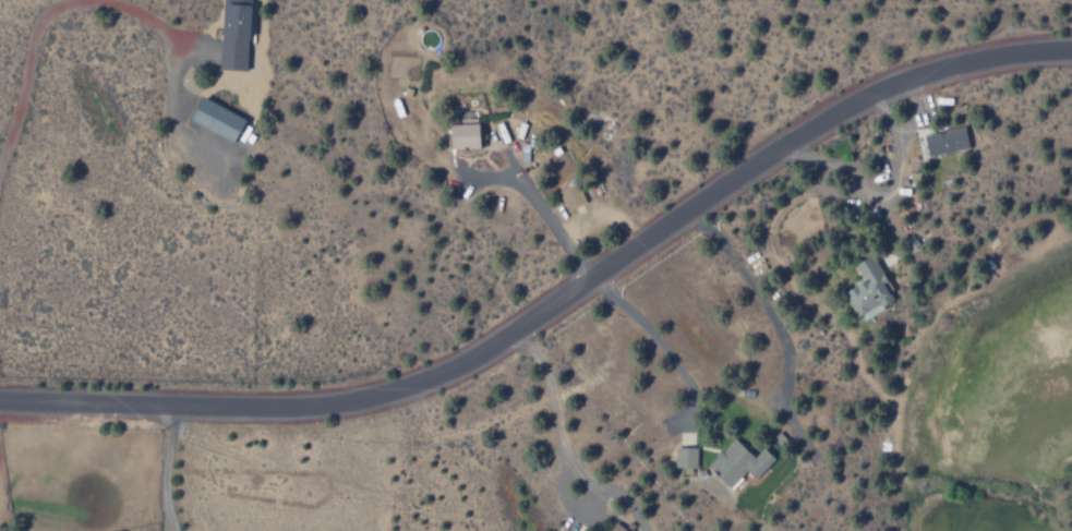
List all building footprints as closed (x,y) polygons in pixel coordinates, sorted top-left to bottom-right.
[(220,70),(245,71),(247,4),(222,3),(220,70)] [(243,117),(197,98),(187,123),(233,141),(243,117)] [(449,125),(449,149),(476,148),(476,124),(449,125)] [(967,148),(962,126),(921,136),(926,157),(967,148)] [(563,210),(583,204),(576,184),(557,190),(563,210)] [(841,293),(855,318),(893,297),(870,255),(852,265),(862,281),(841,293)] [(753,457),(732,437),(705,466),(728,488),(745,470),(754,479),(773,458),(762,447),(753,457)] [(695,467),(695,447),(674,447),(673,466),(695,467)] [(613,522),(606,530),(625,530),(613,522)]
